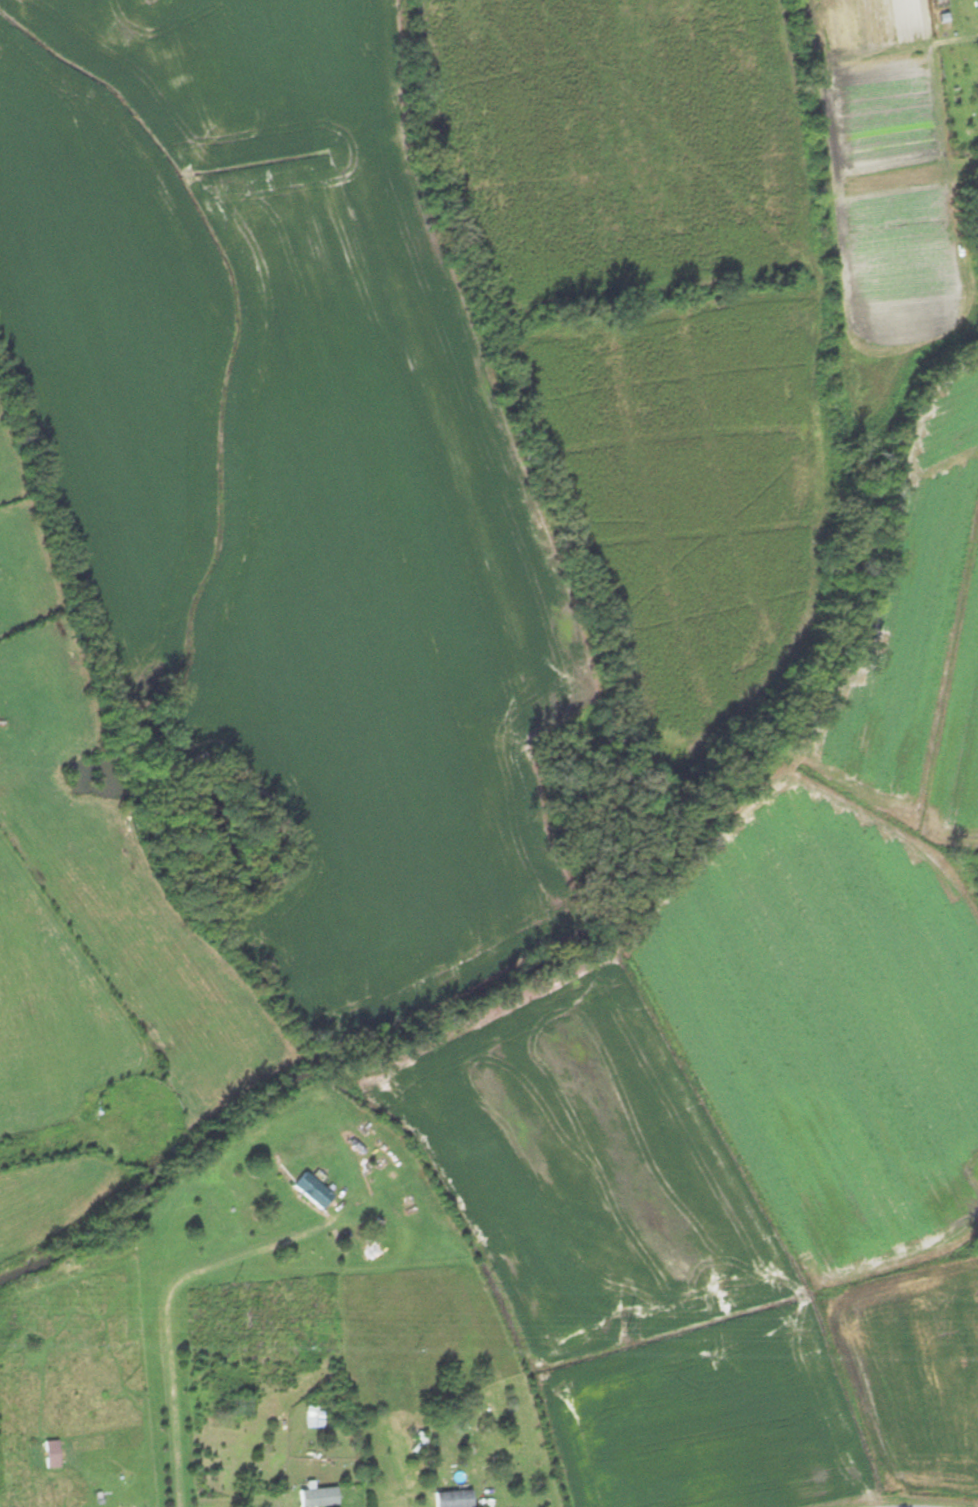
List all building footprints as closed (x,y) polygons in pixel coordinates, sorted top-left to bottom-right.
[(93,1115),(101,1096),(91,1092),(84,1112),(93,1115)] [(336,1196),(306,1171),(294,1185),(324,1210),(336,1196)] [(325,1409),(308,1409),(308,1428),(325,1429),(325,1409)] [(45,1441),(45,1468),(61,1468),(61,1441),(45,1441)] [(340,1490),(301,1490),(301,1506),(340,1506),(340,1490)] [(436,1491),(436,1506),(475,1506),(475,1491),(436,1491)]
